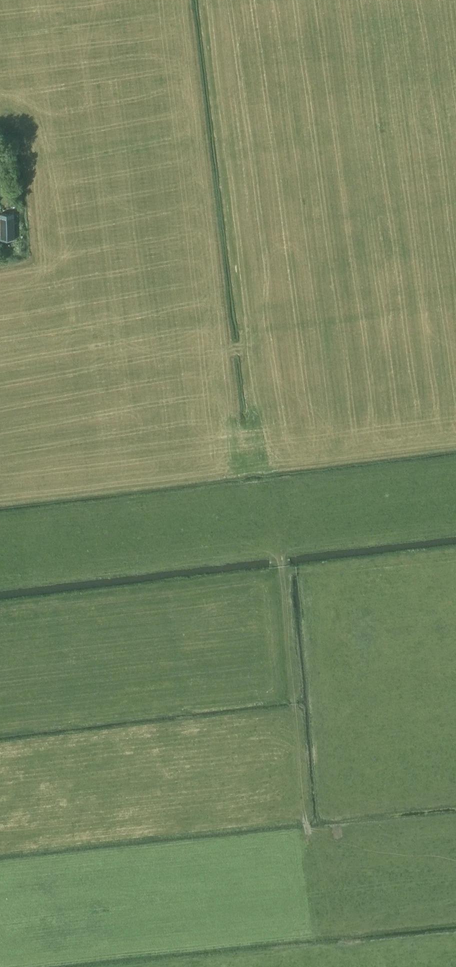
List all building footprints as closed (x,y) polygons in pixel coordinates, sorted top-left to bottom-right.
[(15,239),(14,213),(0,213),(0,239),(15,239)]
